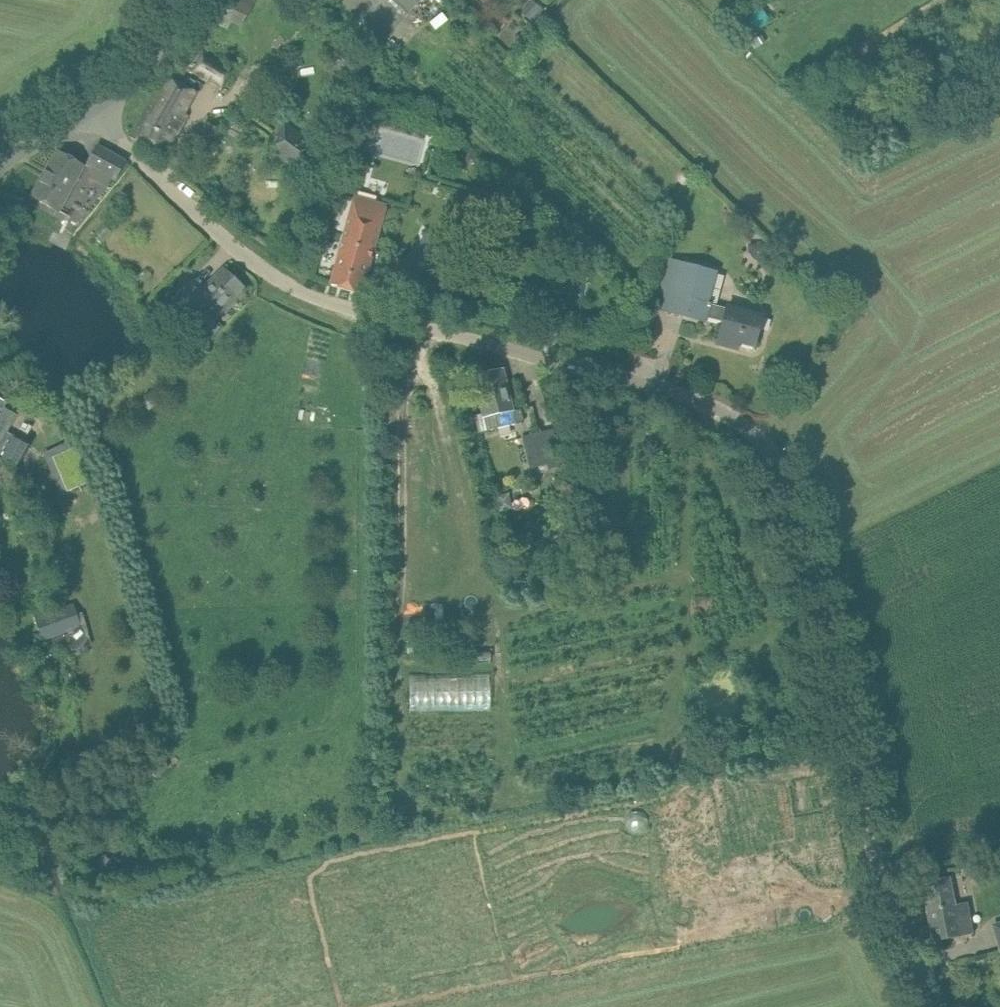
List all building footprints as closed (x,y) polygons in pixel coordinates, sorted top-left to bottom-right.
[(407,15),(422,0),(391,0),(407,15)] [(222,88),(235,67),(203,50),(191,71),(222,88)] [(165,74),(130,136),(164,158),(188,116),(186,114),(196,92),(165,74)] [(275,153),(298,170),(316,146),(285,123),(277,134),(285,140),(275,153)] [(109,189),(126,160),(98,145),(87,164),(96,169),(91,179),(109,189)] [(57,152),(32,196),(58,210),(83,166),(57,152)] [(385,206),(355,197),(331,284),(361,292),(385,206)] [(717,272),(680,262),(667,311),(704,321),(705,317),(723,321),(717,343),(737,348),(739,341),(755,345),(763,312),(728,303),(727,304),(710,299),(717,272)] [(223,268),(179,316),(200,337),(245,288),(223,268)] [(456,275),(442,271),(438,285),(452,289),(456,275)] [(503,369),(474,376),(487,430),(516,423),(503,369)] [(14,471),(29,444),(7,431),(16,416),(0,407),(0,457),(14,471)] [(541,438),(526,442),(531,463),(546,459),(541,438)] [(558,456),(546,459),(548,468),(560,465),(558,456)] [(75,607),(60,612),(65,628),(80,622),(75,607)] [(60,612),(36,621),(42,636),(65,628),(60,612)] [(955,904),(949,876),(921,882),(933,941),(973,933),(967,902),(955,904)]
